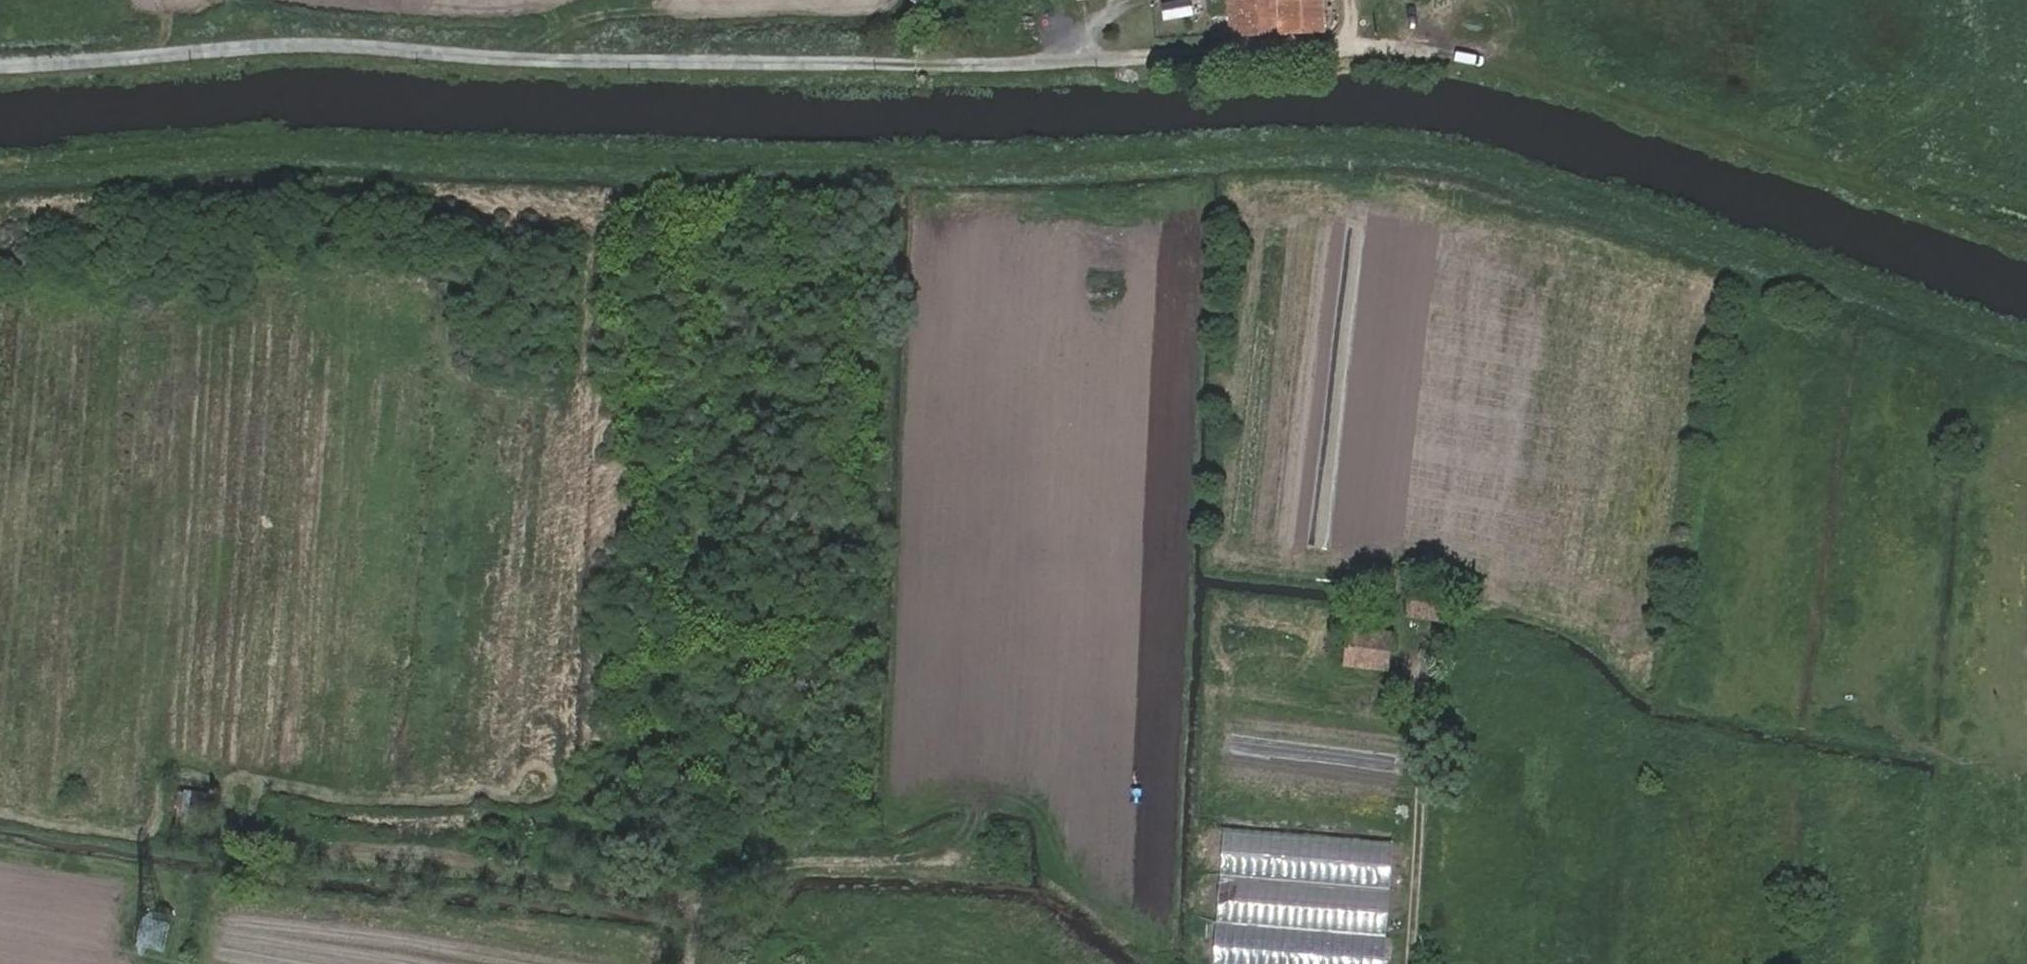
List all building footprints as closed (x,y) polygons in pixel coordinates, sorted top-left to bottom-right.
[(1161,19),(1193,16),(1192,0),(1163,0),(1159,0),(1161,19)] [(1231,32),(1325,28),(1323,0),(1229,0),(1231,32)] [(1446,587),(1415,581),(1411,613),(1442,617),(1446,587)] [(1387,666),(1390,629),(1351,626),(1348,662),(1387,666)] [(1212,963),(1385,963),(1394,840),(1222,828),(1212,963)]
